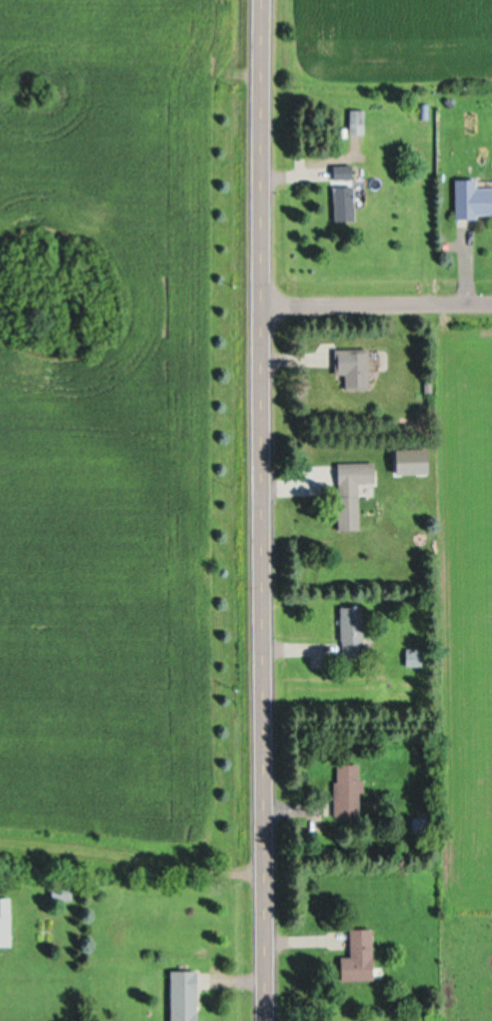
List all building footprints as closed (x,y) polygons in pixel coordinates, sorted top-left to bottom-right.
[(332,222),(350,221),(348,164),(330,165),(332,222)] [(491,219),(491,188),(473,188),(473,180),(452,180),(452,218),(491,219)] [(332,349),(332,375),(343,375),(343,389),(366,389),(366,349),(332,349)] [(402,467),(428,467),(428,453),(402,453),(402,467)] [(372,463),(334,463),(335,531),(356,531),(356,484),(372,484),(372,463)] [(338,658),(363,658),(363,606),(338,606),(338,658)] [(332,817),(359,817),(359,779),(358,779),(358,764),(333,764),(332,817)] [(9,947),(9,898),(0,898),(0,947),(9,947)] [(369,929),(346,929),(346,957),(336,957),(336,981),(369,981),(369,929)] [(192,971),(166,971),(166,1020),(192,1020),(192,971)]
